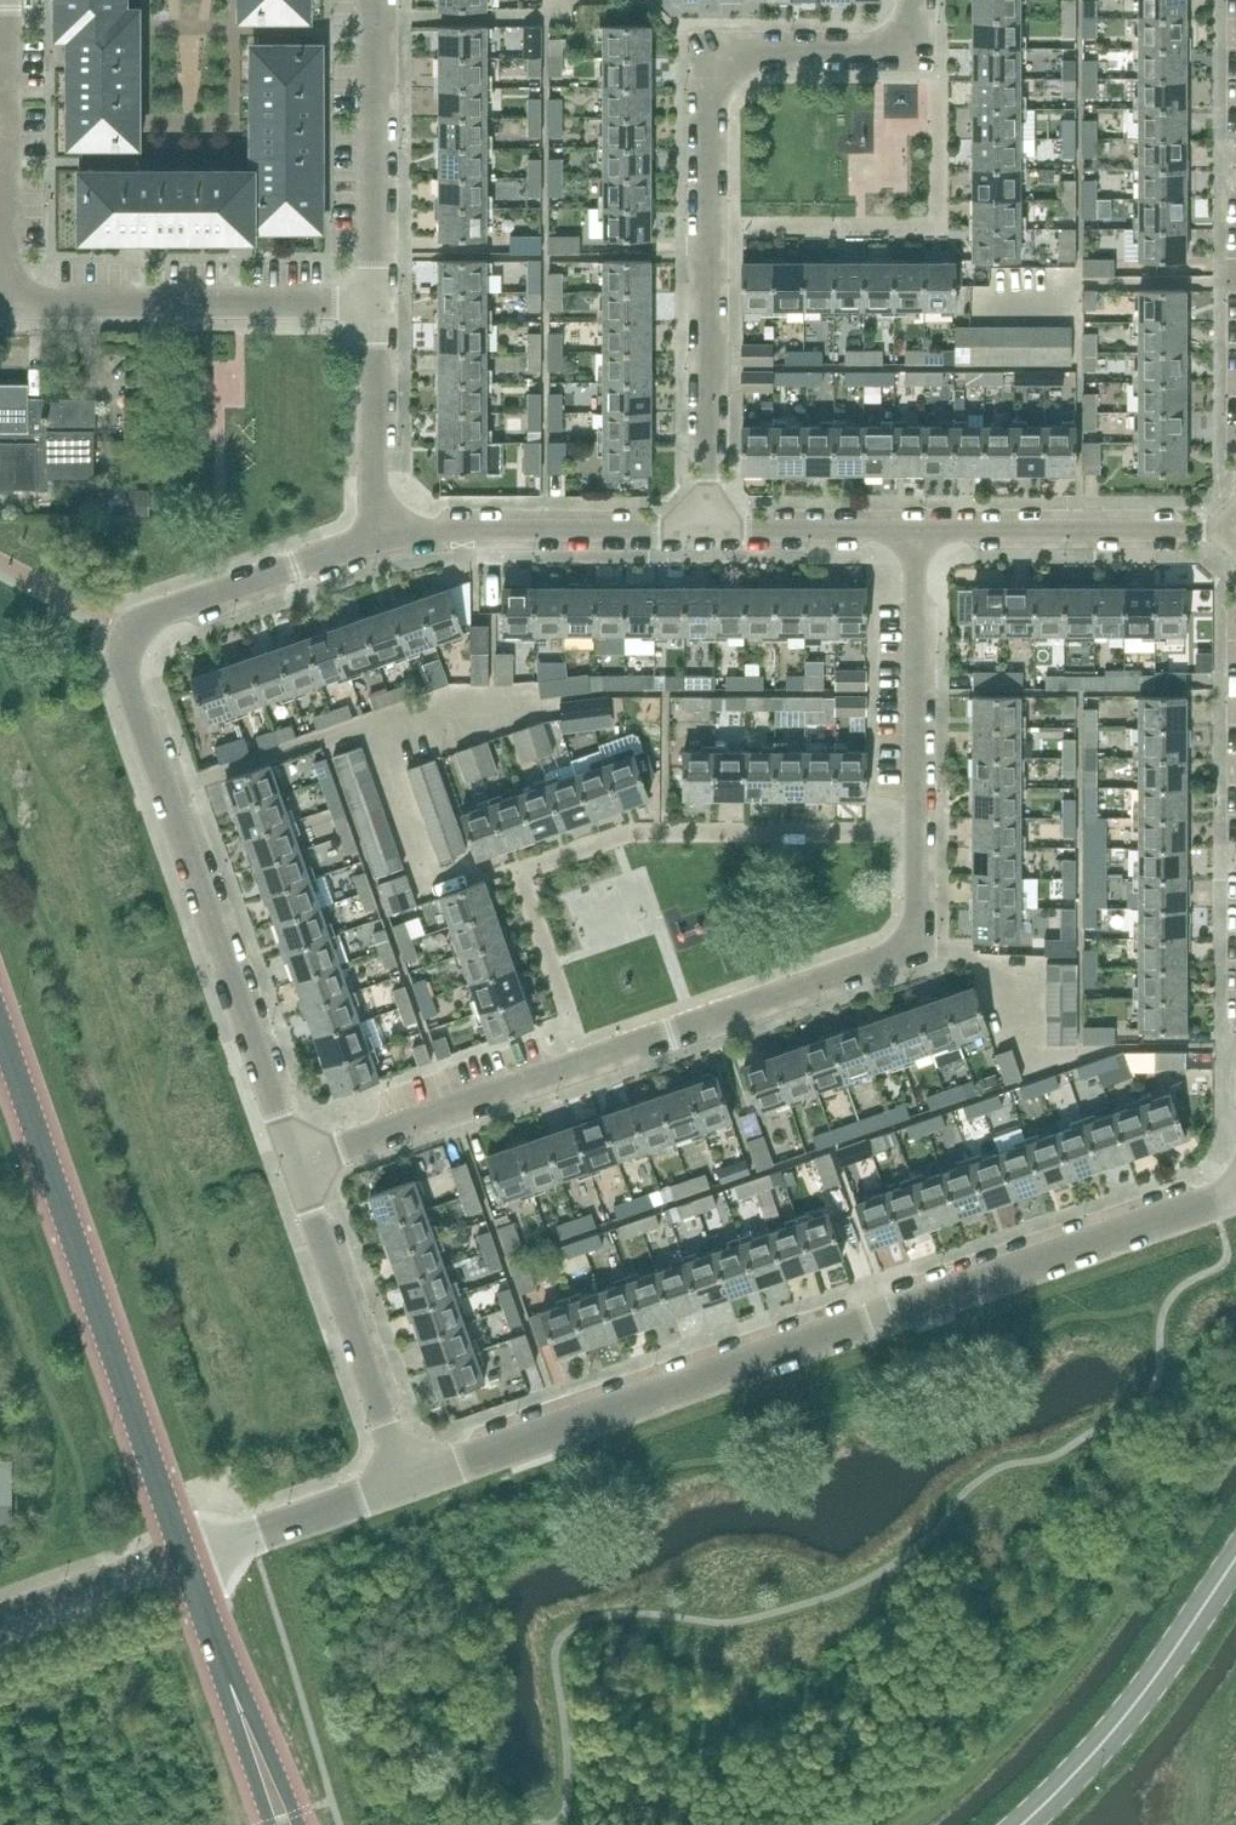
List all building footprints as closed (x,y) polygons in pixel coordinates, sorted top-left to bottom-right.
[(56,11),(57,11),(57,19),(56,19),(56,22),(57,22),(57,30),(56,30),(56,34),(60,34),(60,33),(69,34),(69,57),(70,57),(70,70),(69,70),(69,94),(70,94),(70,107),(69,107),(69,130),(69,146),(79,146),(140,146),(140,139),(140,34),(139,34),(139,24),(140,24),(140,21),(139,21),(139,18),(139,11),(140,11),(140,7),(136,7),(127,7),(127,0),(56,0),(56,11)] [(240,20),(261,19),(301,19),(301,18),(311,18),(311,3),(311,0),(240,0),(240,20)] [(487,9),(487,0),(440,0),(440,10),(487,9)] [(1020,0),(973,0),(973,19),(1020,19),(1020,0)] [(1062,19),(1075,19),(1075,1),(1062,0),(1062,19)] [(1083,19),(1095,19),(1096,1),(1083,0),(1083,19)] [(1133,2),(1139,2),(1139,19),(1186,19),(1186,0),(1133,0),(1133,2)] [(1020,49),(1020,19),(973,19),(973,49),(1020,49)] [(1075,37),(1075,19),(1062,19),(1062,37),(1075,37)] [(1095,19),(1083,19),(1083,37),(1095,37),(1095,19)] [(1139,49),(1186,49),(1186,19),(1139,19),(1139,49)] [(487,57),(487,27),(440,26),(440,57),(487,57)] [(529,26),(524,26),(524,57),(542,56),(542,39),(542,26),(529,26)] [(604,57),(651,57),(651,26),(604,26),(604,57)] [(1061,55),(1060,36),(1039,37),(1040,56),(1061,55)] [(563,39),(549,39),(549,57),(563,57),(563,39)] [(323,175),(323,45),(262,45),(262,46),(261,46),(252,46),(252,61),(252,156),(252,170),(241,170),(241,169),(238,169),(238,170),(228,170),(228,169),(210,169),(210,170),(192,170),(192,169),(173,169),(173,170),(156,170),(156,169),(137,170),(119,170),(80,170),(80,231),(81,231),(81,240),(96,240),(96,241),(119,241),(119,240),(132,240),(132,241),(156,241),(156,240),(169,240),(169,241),(192,241),(192,240),(205,240),(205,241),(228,241),(228,240),(238,240),(238,241),(241,241),(241,240),(252,240),(255,240),(255,237),(255,231),(313,231),(313,230),(323,229),(323,217),(321,176),(322,175),(323,175)] [(1020,79),(1020,49),(973,49),(973,78),(1020,79)] [(1139,78),(1186,78),(1186,49),(1139,49),(1139,78)] [(440,87),(487,87),(487,57),(440,57),(440,87)] [(542,57),(529,57),(529,75),(542,76),(542,57)] [(563,57),(549,57),(549,76),(563,76),(563,57)] [(651,87),(651,57),(604,57),(604,87),(651,87)] [(1075,79),(1075,60),(1062,60),(1062,79),(1075,79)] [(1083,78),(1095,78),(1095,60),(1083,60),(1083,78)] [(1020,109),(1020,79),(973,78),(973,109),(1020,109)] [(1095,78),(1083,78),(1083,97),(1095,98),(1095,78)] [(1139,108),(1186,108),(1186,78),(1139,78),(1139,108)] [(1075,98),(1075,79),(1062,79),(1062,98),(1075,98)] [(487,117),(487,116),(487,87),(440,87),(440,117),(487,117)] [(651,117),(651,87),(604,87),(604,117),(651,117)] [(529,117),(541,117),(542,98),(529,98),(529,117)] [(549,117),(562,117),(562,98),(550,98),(549,117)] [(1139,138),(1186,138),(1186,108),(1139,108),(1139,138)] [(1020,139),(1020,109),(973,109),(973,139),(1020,139)] [(440,147),(487,148),(487,117),(440,117),(440,147)] [(541,117),(529,117),(529,136),(541,136),(541,117)] [(549,117),(549,136),(562,136),(562,117),(549,117)] [(651,147),(651,117),(604,117),(604,147),(651,147)] [(1075,140),(1075,120),(1062,120),(1062,139),(1075,140)] [(1083,120),(1083,138),(1095,138),(1095,120),(1083,120)] [(1095,158),(1095,138),(1083,138),(1083,158),(1095,158)] [(1139,168),(1186,168),(1186,138),(1139,138),(1139,168)] [(1020,169),(1020,139),(973,139),(973,169),(1020,169)] [(1062,158),(1075,158),(1075,140),(1062,139),(1062,158)] [(487,177),(487,148),(440,147),(440,177),(487,177)] [(651,177),(651,147),(604,147),(604,177),(651,177)] [(1103,176),(1132,177),(1134,156),(1105,154),(1103,176)] [(528,177),(541,177),(542,177),(542,159),(529,159),(528,177)] [(550,177),(562,177),(563,159),(550,159),(550,177)] [(1139,198),(1186,198),(1186,168),(1139,168),(1139,198)] [(1020,199),(1020,169),(973,169),(973,199),(1020,199)] [(487,207),(487,178),(487,177),(440,177),(440,207),(487,207)] [(528,196),(541,196),(542,196),(542,177),(541,177),(528,177),(528,196)] [(562,196),(562,177),(550,177),(549,196),(562,196)] [(604,207),(651,207),(651,177),(604,177),(604,207)] [(1075,200),(1075,183),(1075,180),(1062,180),(1062,200),(1075,200)] [(1083,198),(1095,198),(1095,180),(1083,180),(1083,198)] [(1095,218),(1095,198),(1083,198),(1083,218),(1095,218)] [(1139,228),(1186,228),(1186,198),(1139,198),(1139,228)] [(1020,229),(1020,199),(973,199),(973,229),(1020,229)] [(1062,218),(1074,218),(1075,218),(1075,200),(1062,200),(1062,218)] [(487,239),(487,238),(487,207),(440,207),(440,239),(487,239)] [(651,239),(651,207),(604,207),(604,239),(651,239)] [(1186,260),(1186,259),(1186,228),(1139,228),(1139,260),(1186,260)] [(1027,229),(1020,229),(973,229),(973,260),(1020,260),(1020,244),(1027,244),(1027,229)] [(1059,260),(1076,260),(1076,229),(1059,229),(1059,260)] [(541,253),(541,236),(510,237),(510,253),(541,253)] [(549,253),(580,253),(581,237),(549,236),(549,253)] [(1114,276),(1114,260),(1083,260),(1083,276),(1114,276)] [(487,292),(487,261),(440,261),(440,291),(487,292)] [(604,291),(651,291),(651,261),(604,261),(604,291)] [(743,309),(774,309),(774,262),(743,262),(743,309)] [(774,309),(804,309),(804,262),(774,262),(774,309)] [(804,309),(834,309),(834,262),(804,262),(804,309)] [(834,309),(865,309),(865,262),(834,262),(834,309)] [(865,309),(895,309),(895,262),(865,262),(865,309)] [(895,309),(925,309),(925,262),(895,262),(895,309)] [(956,309),(956,304),(956,262),(925,262),(925,309),(956,309)] [(541,292),(541,273),(529,273),(529,292),(541,292)] [(561,291),(561,273),(549,273),(549,291),(561,291)] [(487,321),(487,292),(440,291),(440,321),(487,321)] [(561,310),(561,291),(549,291),(549,310),(561,310)] [(651,321),(651,291),(604,291),(604,321),(651,321)] [(1083,310),(1096,310),(1096,291),(1083,291),(1083,310)] [(1186,323),(1186,291),(1139,291),(1139,322),(1186,323)] [(541,310),(541,292),(529,292),(529,310),(541,310)] [(487,352),(487,321),(440,321),(440,352),(487,352)] [(651,351),(651,321),(604,321),(604,351),(651,351)] [(1186,353),(1186,323),(1139,322),(1139,352),(1186,353)] [(956,364),(971,364),(971,327),(956,327),(956,364)] [(985,364),(985,327),(971,327),(971,364),(985,364)] [(999,364),(999,327),(985,327),(985,364),(999,364)] [(1014,364),(1014,327),(999,327),(999,364),(1014,364)] [(1014,364),(1028,364),(1028,327),(1014,327),(1014,364)] [(1042,364),(1042,327),(1028,327),(1028,364),(1042,364)] [(1056,364),(1056,327),(1042,327),(1042,364),(1056,364)] [(1072,364),(1072,327),(1056,327),(1056,364),(1072,364)] [(529,351),(541,351),(541,333),(529,333),(529,351)] [(549,351),(561,351),(562,334),(550,333),(549,351)] [(1096,371),(1096,352),(1096,333),(1083,333),(1083,370),(1096,371)] [(774,364),(774,345),(743,345),(743,364),(774,364)] [(529,371),(541,371),(541,351),(529,351),(529,371)] [(561,371),(561,351),(549,351),(549,371),(561,371)] [(604,381),(651,381),(651,351),(604,351),(604,381)] [(786,363),(804,363),(804,351),(786,351),(786,363)] [(804,363),(819,363),(823,363),(823,351),(804,351),(804,363)] [(845,363),(865,363),(865,351),(845,351),(845,363)] [(865,351),(865,363),(882,363),(883,351),(865,351)] [(925,364),(925,351),(906,351),(906,364),(925,364)] [(925,351),(925,364),(944,363),(944,351),(925,351)] [(440,382),(487,382),(487,352),(440,352),(440,382)] [(1186,383),(1186,353),(1139,352),(1139,383),(1186,383)] [(743,391),(774,391),(774,371),(743,371),(743,391)] [(804,384),(804,371),(786,371),(786,384),(804,384)] [(804,371),(804,384),(823,384),(823,372),(804,371)] [(864,385),(864,372),(845,371),(845,385),(864,385)] [(864,372),(864,385),(882,385),(882,372),(864,372)] [(905,385),(924,385),(924,372),(905,372),(905,385)] [(924,372),(924,385),(943,385),(943,372),(924,372)] [(966,385),(984,385),(984,372),(966,372),(966,385)] [(984,372),(984,385),(1003,385),(1003,372),(984,372)] [(1026,385),(1044,385),(1044,372),(1026,372),(1026,385)] [(1044,372),(1044,385),(1063,385),(1064,372),(1044,372)] [(651,412),(651,381),(604,381),(604,411),(651,412)] [(440,412),(487,412),(487,382),(440,382),(440,412)] [(1186,413),(1186,383),(1139,383),(1139,413),(1186,413)] [(29,399),(28,384),(0,384),(0,489),(38,489),(38,478),(95,478),(95,431),(84,430),(84,395),(82,395),(82,399),(29,399)] [(529,412),(541,411),(541,394),(529,394),(529,412)] [(549,411),(561,411),(562,394),(549,395),(549,411)] [(1096,413),(1096,412),(1096,394),(1083,394),(1083,413),(1096,413)] [(541,431),(541,413),(541,411),(529,412),(528,431),(541,431)] [(561,431),(561,411),(549,411),(550,431),(561,431)] [(651,442),(651,412),(604,411),(604,442),(651,442)] [(440,442),(486,442),(487,412),(440,412),(440,442)] [(1083,431),(1096,431),(1096,413),(1083,413),(1083,431)] [(1186,443),(1186,413),(1139,413),(1139,443),(1186,443)] [(743,473),(774,473),(774,426),(743,427),(743,473)] [(774,473),(804,473),(804,426),(774,426),(774,473)] [(804,473),(834,473),(834,426),(804,426),(804,473)] [(834,473),(864,473),(864,426),(834,426),(834,473)] [(864,473),(894,473),(894,426),(864,426),(864,473)] [(894,473),(924,473),(924,426),(894,426),(894,473)] [(924,473),(954,473),(954,426),(924,426),(924,473)] [(954,473),(984,473),(984,426),(954,426),(954,473)] [(984,473),(1014,473),(1014,426),(984,426),(984,473)] [(1014,473),(1045,473),(1044,426),(1014,426),(1014,473)] [(1076,473),(1076,426),(1044,426),(1045,473),(1076,473)] [(486,473),(486,442),(440,442),(440,474),(486,473)] [(525,473),(542,473),(542,442),(525,442),(525,473)] [(566,442),(549,442),(549,473),(565,473),(566,442)] [(604,473),(651,473),(651,442),(604,442),(604,473)] [(1100,473),(1100,443),(1100,442),(1083,442),(1083,473),(1100,473)] [(1139,473),(1186,473),(1186,443),(1139,443),(1139,473)] [(152,490),(132,490),(132,500),(132,516),(151,516),(151,507),(151,500),(151,496),(152,490)] [(1154,634),(1155,587),(1144,587),(1139,583),(1130,583),(1125,587),(1124,587),(1124,634),(1154,634)] [(503,634),(535,634),(535,587),(504,587),(503,634)] [(535,634),(565,634),(565,587),(535,587),(535,634)] [(565,634),(595,634),(595,587),(565,587),(565,634)] [(595,634),(625,634),(625,587),(595,587),(595,634)] [(625,634),(655,634),(655,587),(625,587),(625,634)] [(655,634),(685,634),(685,587),(655,587),(655,634)] [(685,634),(715,634),(715,587),(685,587),(685,634)] [(715,634),(745,634),(745,587),(715,587),(715,634)] [(745,634),(775,634),(775,587),(745,587),(745,634)] [(775,634),(805,634),(806,587),(775,587),(775,634)] [(805,634),(835,634),(836,587),(806,587),(805,634)] [(835,634),(867,634),(867,587),(836,587),(835,634)] [(1005,634),(1005,587),(974,587),(974,634),(1005,634)] [(1035,634),(1035,587),(1005,587),(1005,634),(1035,634)] [(1065,634),(1065,587),(1035,587),(1035,634),(1065,634)] [(1094,634),(1094,587),(1065,587),(1065,634),(1094,634)] [(1124,634),(1124,587),(1094,587),(1094,634),(1124,634)] [(1186,634),(1186,587),(1155,587),(1154,634),(1186,634)] [(435,643),(464,633),(449,588),(419,599),(435,643)] [(406,653),(435,643),(419,599),(391,609),(406,653)] [(378,663),(406,653),(391,609),(362,619),(378,663)] [(350,672),(378,663),(362,619),(334,628),(350,672)] [(471,652),(472,652),(489,652),(489,625),(471,625),(471,652)] [(321,682),(350,672),(334,628),(306,638),(321,682)] [(293,692),(321,682),(306,638),(278,648),(293,692)] [(264,702),(293,692),(278,648),(249,658),(264,702)] [(489,684),(489,652),(472,652),(472,684),(489,684)] [(496,684),(513,684),(513,653),(496,653),(496,684)] [(236,712),(264,702),(249,658),(221,668),(236,712)] [(206,722),(236,712),(221,668),(191,678),(206,722)] [(867,689),(867,671),(836,671),(836,689),(867,689)] [(431,691),(449,684),(445,672),(427,678),(431,691)] [(974,689),(1005,689),(1005,672),(974,672),(974,689)] [(1023,672),(1005,672),(1005,689),(1023,689),(1023,672)] [(1186,689),(1186,672),(1155,672),(1155,689),(1186,689)] [(572,694),(573,694),(590,692),(589,675),(570,677),(572,694)] [(606,689),(606,676),(595,675),(595,691),(606,689)] [(1065,688),(1065,675),(1046,675),(1046,688),(1065,688)] [(1065,675),(1065,688),(1083,688),(1082,675),(1065,675)] [(1083,688),(1094,688),(1094,675),(1082,675),(1083,688)] [(1094,688),(1106,688),(1106,675),(1094,675),(1094,688)] [(1106,688),(1124,688),(1124,675),(1106,675),(1106,688)] [(1124,688),(1129,688),(1143,688),(1143,675),(1124,675),(1124,688)] [(606,689),(614,689),(625,689),(625,676),(606,676),(606,689)] [(625,676),(625,689),(644,689),(644,676),(625,676)] [(644,689),(655,689),(655,676),(644,676),(644,689)] [(655,676),(655,689),(667,689),(667,676),(655,676)] [(685,689),(685,676),(667,676),(667,689),(685,689)] [(685,689),(715,689),(715,676),(685,676),(685,689)] [(745,689),(745,676),(727,676),(727,689),(745,689)] [(764,690),(764,689),(765,676),(745,676),(745,689),(764,690)] [(787,689),(805,689),(805,676),(787,676),(787,689)] [(805,689),(824,689),(824,676),(805,676),(805,689)] [(541,698),(573,694),(572,694),(570,677),(539,681),(541,698)] [(389,692),(393,704),(410,698),(406,686),(389,692)] [(375,710),(393,704),(389,692),(371,698),(375,710)] [(593,712),(594,715),(611,713),(609,696),(591,699),(593,712)] [(684,709),(703,709),(703,696),(684,696),(684,709)] [(715,709),(715,696),(703,696),(703,709),(715,709)] [(727,709),(727,696),(715,696),(715,709),(727,709)] [(745,709),(745,696),(727,696),(727,709),(745,709)] [(764,709),(764,696),(745,696),(745,709),(764,709)] [(764,709),(775,709),(775,696),(764,696),(764,709)] [(775,709),(787,709),(787,696),(775,696),(775,709)] [(806,709),(806,696),(787,696),(787,709),(806,709)] [(824,709),(824,696),(806,696),(806,709),(824,709)] [(867,715),(867,696),(836,696),(835,715),(867,715)] [(974,728),(1020,728),(1020,696),(974,696),(974,728)] [(1077,716),(1077,696),(1064,696),(1064,715),(1077,716)] [(1139,727),(1186,728),(1186,696),(1140,696),(1139,727)] [(563,719),(594,715),(593,712),(591,699),(560,703),(563,719)] [(331,712),(335,724),(353,718),(349,706),(331,712)] [(1084,727),(1096,727),(1096,709),(1084,709),(1084,727)] [(318,730),(335,724),(331,712),(314,718),(318,730)] [(538,756),(553,750),(543,722),(528,727),(538,756)] [(274,731),(279,744),(296,738),(292,725),(274,731)] [(523,761),(538,756),(528,727),(513,732),(523,761)] [(1096,727),(1084,727),(1084,746),(1097,746),(1096,727)] [(1186,757),(1186,728),(1139,727),(1139,757),(1186,757)] [(974,759),(1020,759),(1020,728),(974,728),(974,759)] [(261,750),(279,744),(274,731),(257,737),(261,750)] [(221,764),(250,754),(245,738),(215,748),(221,764)] [(1064,757),(1076,757),(1076,739),(1064,739),(1064,757)] [(481,775),(497,770),(487,741),(472,747),(481,775)] [(339,772),(367,762),(361,746),(334,756),(339,772)] [(466,781),(481,775),(472,747),(456,752),(466,781)] [(715,752),(684,751),(684,798),(715,798),(715,752)] [(867,751),(835,752),(835,798),(849,798),(851,801),(864,801),(865,798),(867,798),(867,751)] [(745,798),(745,752),(715,752),(715,798),(745,798)] [(775,798),(775,752),(745,752),(745,798),(775,798)] [(805,798),(805,752),(775,752),(775,798),(805,798)] [(835,798),(835,752),(805,752),(805,798),(835,798)] [(620,809),(650,798),(634,754),(605,764),(620,809)] [(1065,776),(1076,776),(1077,776),(1076,757),(1064,757),(1065,776)] [(1139,787),(1186,787),(1186,757),(1139,757),(1139,787)] [(321,780),(333,776),(327,758),(315,763),(321,780)] [(974,788),(1020,788),(1020,759),(974,759),(974,788)] [(413,785),(440,775),(435,760),(407,769),(413,785)] [(344,787),(372,777),(367,762),(339,772),(344,787)] [(236,809),(281,794),(270,764),(226,780),(236,809)] [(592,818),(620,809),(605,764),(576,774),(592,818)] [(1084,788),(1096,787),(1096,770),(1084,770),(1084,788)] [(564,828),(592,818),(576,774),(548,784),(564,828)] [(418,800),(446,790),(440,775),(413,785),(418,800)] [(333,776),(321,780),(327,797),(339,793),(333,776)] [(350,802),(377,792),(372,777),(344,787),(350,802)] [(535,838),(564,828),(548,784),(520,794),(535,838)] [(1096,787),(1084,788),(1084,806),(1097,806),(1096,787)] [(1186,817),(1186,787),(1139,787),(1139,817),(1186,817)] [(974,818),(1020,818),(1020,788),(974,788),(974,818)] [(423,815),(451,805),(446,790),(418,800),(423,815)] [(355,817),(382,807),(377,792),(350,802),(355,817)] [(246,837),(291,822),(281,794),(236,809),(246,837)] [(507,848),(535,838),(520,794),(491,804),(507,848)] [(1065,817),(1077,817),(1077,799),(1065,799),(1065,817)] [(477,858),(507,848),(491,804),(462,814),(477,858)] [(428,829),(456,820),(451,805),(423,815),(428,829)] [(360,832),(387,822),(382,807),(355,817),(360,832)] [(341,837),(353,833),(347,815),(335,820),(341,837)] [(1077,837),(1077,827),(1077,817),(1065,817),(1065,836),(1077,837)] [(1139,847),(1186,847),(1186,817),(1139,817),(1139,847)] [(1020,848),(1020,818),(974,818),(974,848),(1020,848)] [(434,844),(461,835),(456,820),(428,829),(434,844)] [(256,866),(301,851),(291,822),(246,837),(256,866)] [(365,847),(393,837),(387,822),(360,832),(365,847)] [(1084,829),(1084,848),(1097,848),(1097,829),(1084,829)] [(353,833),(341,837),(347,855),(359,851),(353,833)] [(439,860),(467,850),(461,835),(434,844),(439,860)] [(370,862),(398,852),(393,837),(365,847),(370,862)] [(1186,878),(1186,847),(1139,847),(1139,879),(1186,878)] [(1020,878),(1020,848),(974,848),(974,878),(1020,878)] [(1097,866),(1097,848),(1084,848),(1084,866),(1097,866)] [(266,894),(310,879),(301,851),(256,866),(254,872),(260,891),(266,894)] [(376,877),(403,868),(398,852),(370,862),(376,877)] [(1065,878),(1076,878),(1077,860),(1065,860),(1065,878)] [(361,894),(373,889),(367,872),(355,877),(361,894)] [(383,899),(411,890),(405,874),(378,884),(383,899)] [(974,908),(1020,908),(1020,878),(974,878),(974,908)] [(1076,878),(1065,878),(1065,897),(1076,897),(1076,878)] [(1139,909),(1186,908),(1186,878),(1139,879),(1139,909)] [(276,923),(320,908),(310,879),(266,894),(276,923)] [(451,926),(495,910),(485,881),(441,896),(451,926)] [(373,889),(361,894),(367,912),(379,907),(373,889)] [(1084,910),(1097,909),(1097,889),(1084,890),(1084,910)] [(389,914),(416,905),(411,890),(383,899),(389,914)] [(418,927),(431,921),(425,904),(411,910),(418,927)] [(286,951),(330,936),(320,908),(276,923),(286,951)] [(1021,939),(1020,909),(1020,908),(974,908),(974,939),(1021,939)] [(1186,938),(1186,937),(1186,908),(1139,909),(1139,939),(1186,938)] [(1097,909),(1084,910),(1084,926),(1097,926),(1097,909)] [(461,954),(505,938),(495,910),(451,926),(461,954)] [(400,944),(412,940),(406,922),(393,926),(400,944)] [(380,950),(392,946),(386,929),(374,933),(380,950)] [(296,979),(340,964),(330,936),(286,951),(296,979)] [(471,982),(515,967),(505,938),(461,954),(471,982)] [(1139,969),(1186,968),(1186,938),(1139,939),(1139,969)] [(1045,956),(1076,956),(1076,939),(1045,939),(1045,956)] [(412,940),(400,944),(406,962),(418,957),(412,940)] [(392,946),(380,950),(386,968),(398,963),(392,946)] [(1084,970),(1097,970),(1097,949),(1084,949),(1084,969),(1084,970)] [(1047,979),(1076,979),(1076,963),(1047,963),(1047,979)] [(305,1008),(350,993),(340,964),(296,979),(305,1008)] [(481,1011),(525,996),(515,967),(471,982),(481,1011)] [(1139,999),(1186,998),(1186,968),(1139,969),(1139,999)] [(1084,987),(1097,987),(1097,970),(1084,970),(1084,987)] [(419,1000),(432,996),(426,979),(414,983),(419,1000)] [(1047,995),(1076,995),(1076,979),(1047,979),(1047,995)] [(400,1007),(412,1003),(406,985),(394,990),(400,1007)] [(959,1040),(988,1031),(974,986),(944,997),(959,1040)] [(315,1036),(359,1021),(350,993),(305,1008),(315,1036)] [(1047,1011),(1076,1011),(1076,995),(1047,995),(1047,1011)] [(419,1000),(425,1018),(438,1013),(432,996),(419,1000)] [(535,1026),(525,996),(481,1011),(491,1041),(535,1026)] [(959,1040),(944,997),(934,1000),(927,997),(919,1000),(916,1006),(915,1006),(931,1050),(959,1040)] [(1139,1029),(1186,1030),(1186,998),(1139,999),(1139,1029)] [(412,1003),(400,1007),(406,1025),(418,1021),(412,1003)] [(902,1060),(931,1050),(915,1006),(887,1016),(902,1060)] [(1047,1027),(1076,1027),(1076,1011),(1047,1011),(1047,1027)] [(874,1070),(902,1060),(887,1016),(859,1026),(874,1070)] [(325,1065),(369,1049),(359,1021),(315,1036),(325,1065)] [(846,1079),(874,1070),(859,1026),(831,1036),(846,1079)] [(1047,1044),(1076,1044),(1076,1027),(1047,1027),(1047,1044)] [(1084,1044),(1115,1044),(1115,1027),(1084,1027),(1084,1044)] [(439,1059),(451,1054),(445,1036),(432,1041),(439,1059)] [(817,1089),(846,1079),(831,1036),(802,1046),(817,1089)] [(420,1065),(432,1061),(426,1043),(413,1047),(420,1065)] [(789,1099),(817,1089),(802,1046),(774,1056),(789,1099)] [(335,1094),(380,1079),(369,1049),(325,1065),(335,1094)] [(1007,1084),(1023,1078),(1013,1049),(996,1054),(1007,1084)] [(1186,1068),(1186,1051),(1155,1051),(1155,1068),(1186,1068)] [(1099,1073),(1117,1067),(1113,1055),(1095,1061),(1099,1073)] [(760,1109),(789,1099),(774,1056),(744,1066),(760,1109)] [(1082,1079),(1099,1073),(1095,1061),(1078,1067),(1082,1079)] [(703,1129),(733,1119),(717,1075),(688,1086),(703,1129)] [(1038,1080),(1042,1092),(1059,1086),(1056,1075),(1038,1080)] [(1025,1098),(1042,1092),(1038,1080),(1021,1087),(1025,1098)] [(675,1139),(703,1129),(688,1086),(660,1095),(675,1139)] [(945,1092),(949,1103),(967,1097),(964,1086),(945,1092)] [(932,1109),(949,1103),(945,1092),(928,1098),(932,1109)] [(985,1112),(1004,1106),(999,1094),(981,1100),(985,1112)] [(1157,1148),(1186,1138),(1171,1094),(1142,1104),(1157,1148)] [(646,1149),(675,1139),(660,1095),(631,1105),(646,1149)] [(968,1118),(985,1112),(981,1100),(963,1106),(968,1118)] [(1128,1158),(1157,1148),(1142,1104),(1113,1114),(1128,1158)] [(618,1159),(646,1149),(631,1105),(603,1115),(618,1159)] [(889,1112),(892,1123),(910,1117),(906,1106),(889,1112)] [(748,1141),(748,1140),(764,1135),(756,1112),(740,1117),(748,1141)] [(875,1130),(892,1123),(889,1112),(871,1118),(875,1130)] [(924,1120),(928,1132),(946,1126),(942,1114),(924,1120)] [(1100,1168),(1128,1158),(1113,1114),(1085,1124),(1100,1167),(1100,1168)] [(590,1169),(618,1159),(603,1115),(575,1125),(590,1169)] [(911,1137),(928,1132),(924,1120),(907,1126),(911,1137)] [(1100,1168),(1100,1167),(1085,1124),(1056,1133),(1071,1177),(1071,1178),(1100,1168)] [(561,1178),(590,1169),(575,1125),(546,1135),(561,1178)] [(832,1131),(836,1143),(853,1137),(849,1126),(832,1131)] [(818,1149),(836,1143),(832,1131),(814,1138),(818,1149)] [(1071,1178),(1071,1177),(1056,1133),(1028,1143),(1043,1187),(1071,1178)] [(868,1140),(872,1152),(889,1146),(885,1134),(868,1140)] [(533,1188),(561,1178),(546,1135),(518,1144),(533,1188)] [(758,1170),(774,1164),(764,1135),(748,1140),(758,1170)] [(855,1157),(872,1152),(868,1140),(851,1146),(855,1157)] [(1015,1197),(1043,1187),(1028,1143),(1000,1153),(1015,1197)] [(503,1199),(533,1188),(518,1144),(488,1155),(503,1199)] [(825,1188),(841,1182),(831,1153),(815,1158),(825,1188)] [(1015,1197),(1000,1153),(971,1163),(987,1207),(1015,1197)] [(733,1179),(751,1173),(747,1161),(730,1167),(733,1179)] [(461,1196),(477,1190),(467,1162),(451,1168),(461,1196)] [(959,1217),(987,1207),(971,1163),(943,1173),(959,1217)] [(930,1227),(959,1217),(943,1173),(915,1183),(930,1227)] [(757,1192),(757,1191),(775,1186),(770,1174),(753,1180),(757,1192)] [(689,1181),(693,1193),(711,1186),(707,1175),(689,1181)] [(381,1225),(425,1209),(415,1180),(371,1196),(381,1225)] [(740,1197),(757,1192),(753,1180),(736,1186),(740,1197)] [(676,1199),(693,1193),(689,1181),(672,1187),(676,1199)] [(902,1236),(930,1227),(915,1183),(886,1192),(902,1236)] [(477,1190),(461,1196),(467,1215),(483,1209),(477,1190)] [(871,1247),(902,1236),(886,1192),(856,1203),(871,1247)] [(700,1211),(701,1211),(718,1205),(714,1193),(696,1199),(700,1211)] [(632,1201),(636,1212),(654,1206),(650,1195),(632,1201)] [(683,1217),(700,1211),(696,1199),(678,1206),(683,1217)] [(619,1218),(636,1212),(632,1201),(616,1207),(619,1218)] [(391,1254),(435,1238),(425,1209),(381,1225),(391,1254)] [(814,1267),(843,1256),(828,1212),(799,1222),(814,1267)] [(643,1231),(644,1230),(661,1225),(656,1213),(639,1219),(643,1231)] [(575,1220),(580,1232),(597,1226),(593,1214),(575,1220)] [(626,1237),(643,1231),(639,1219),(622,1225),(626,1237)] [(562,1238),(580,1232),(575,1220),(558,1226),(562,1238)] [(508,1257),(524,1251),(514,1222),(498,1227),(508,1257)] [(787,1276),(814,1267),(799,1222),(771,1232),(787,1276)] [(485,1252),(497,1247),(491,1231),(479,1235),(485,1252)] [(758,1286),(787,1276),(771,1232),(743,1242),(758,1286)] [(586,1250),(604,1244),(600,1233),(582,1239),(586,1250)] [(401,1282),(445,1266),(435,1238),(391,1254),(401,1282)] [(568,1257),(586,1251),(586,1250),(582,1239),(564,1245),(568,1257)] [(730,1296),(758,1286),(743,1242),(714,1252),(730,1296)] [(497,1247),(485,1252),(491,1270),(503,1266),(497,1247)] [(701,1306),(730,1296),(714,1252),(686,1262),(701,1306)] [(521,1293),(536,1288),(526,1258),(510,1264),(521,1293)] [(673,1316),(701,1306),(686,1262),(658,1272),(673,1316)] [(410,1310),(455,1294),(445,1266),(401,1282),(410,1310)] [(644,1326),(673,1316),(658,1272),(629,1281),(644,1326)] [(616,1335),(644,1326),(629,1281),(601,1291),(616,1335)] [(504,1309),(517,1305),(511,1288),(498,1292),(504,1309)] [(588,1345),(616,1335),(601,1291),(572,1301),(588,1345)] [(465,1323),(455,1295),(455,1294),(410,1310),(420,1338),(465,1323)] [(557,1356),(588,1345),(572,1301),(542,1312),(557,1356)] [(517,1305),(504,1309),(510,1327),(523,1323),(517,1305)] [(475,1351),(465,1323),(420,1338),(430,1367),(475,1351)] [(521,1368),(537,1363),(526,1333),(511,1339),(521,1368)] [(485,1381),(475,1352),(475,1351),(430,1367),(440,1397),(485,1381)] [(12,1524),(12,1461),(0,1461),(0,1524),(12,1524)]
